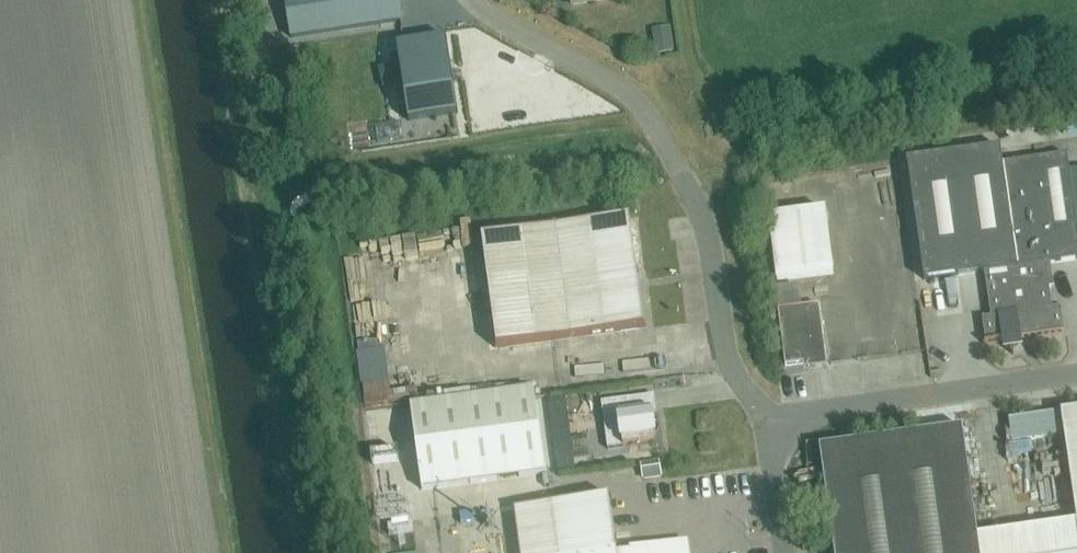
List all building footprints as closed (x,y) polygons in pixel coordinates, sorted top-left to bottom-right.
[(292,38),(401,21),(398,0),(286,0),(292,38)] [(672,52),(670,31),(652,33),(655,55),(672,52)] [(458,113),(458,112),(454,113),(442,40),(447,39),(447,38),(397,46),(397,47),(401,46),(413,119),(408,120),(408,121),(458,113)] [(1067,332),(1067,331),(1064,331),(1061,306),(1059,306),(1060,309),(1050,310),(1047,287),(1051,286),(1048,264),(1076,260),(1076,219),(1068,155),(1003,164),(1001,148),(907,161),(924,280),(987,272),(993,318),(983,319),(983,317),(982,317),(986,342),(983,343),(983,344),(997,342),(1000,342),(1002,343),(1004,343),(1006,344),(1007,345),(1008,346),(1010,348),(1011,349),(1012,351),(1013,353),(1013,355),(1015,355),(1014,353),(1014,352),(1012,349),(1011,348),(1010,346),(1019,338),(1020,339),(1021,339),(1067,332)] [(495,348),(646,327),(631,218),(480,238),(495,348)] [(805,307),(801,300),(799,285),(777,288),(780,311),(778,311),(786,367),(827,361),(819,305),(805,307)] [(908,293),(897,295),(901,322),(912,320),(908,293)] [(422,490),(546,474),(534,389),(411,406),(422,490)] [(631,413),(629,399),(601,403),(605,430),(620,428),(623,447),(655,443),(651,410),(631,413)] [(1010,420),(1013,443),(1065,435),(1061,413),(1010,420)] [(834,551),(834,552),(980,552),(978,537),(962,427),(820,448),(834,551)] [(399,437),(379,438),(380,459),(400,458),(399,437)] [(644,481),(662,478),(660,461),(642,463),(644,481)] [(611,496),(514,510),(520,552),(619,552),(611,496)]
